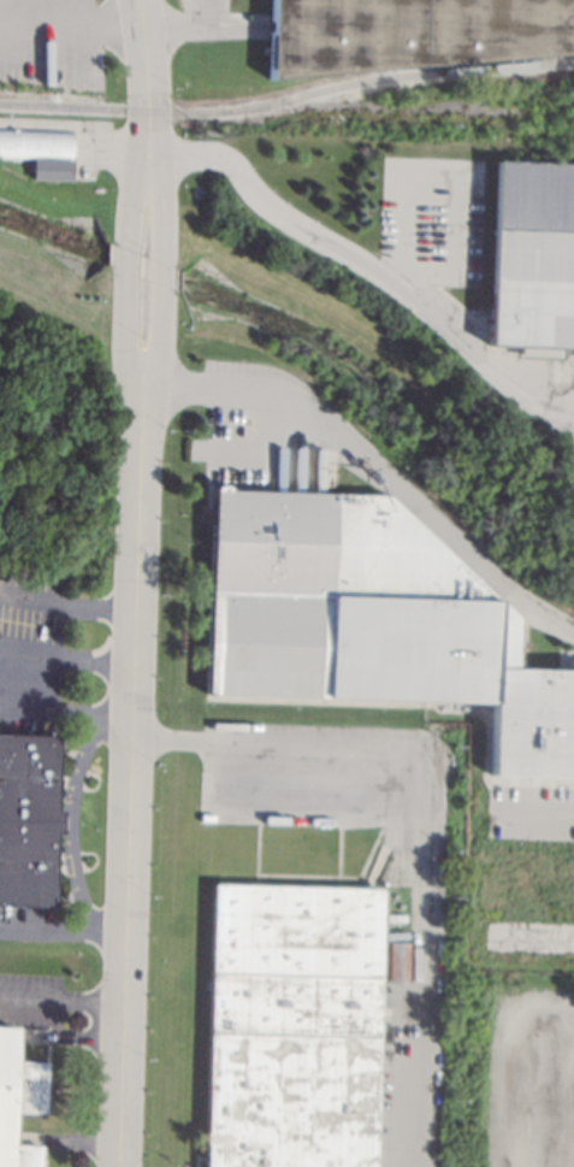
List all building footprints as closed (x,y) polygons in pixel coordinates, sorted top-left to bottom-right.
[(267,79),(271,0),(573,0),(570,54),(267,79)] [(30,159),(0,158),(0,127),(71,130),(70,179),(30,178),(30,159)] [(495,160),(573,164),(573,349),(486,346),(495,160)] [(511,668),(573,671),(573,775),(487,772),(491,699),(291,692),(207,691),(211,487),(381,493),(511,614),(511,668)] [(46,908),(0,906),(0,738),(52,739),(46,908)] [(375,1043),(372,1166),(205,1166),(205,1143),(203,1143),(203,1130),(206,1130),(212,883),(380,888),(377,1022),(380,1022),(380,1010),(390,1012),(389,1043),(375,1043)] [(406,982),(385,982),(386,942),(406,942),(406,982)] [(41,1145),(39,1166),(0,1166),(0,1026),(13,1026),(12,1060),(45,1061),(42,1113),(11,1112),(10,1144),(41,1145)]
